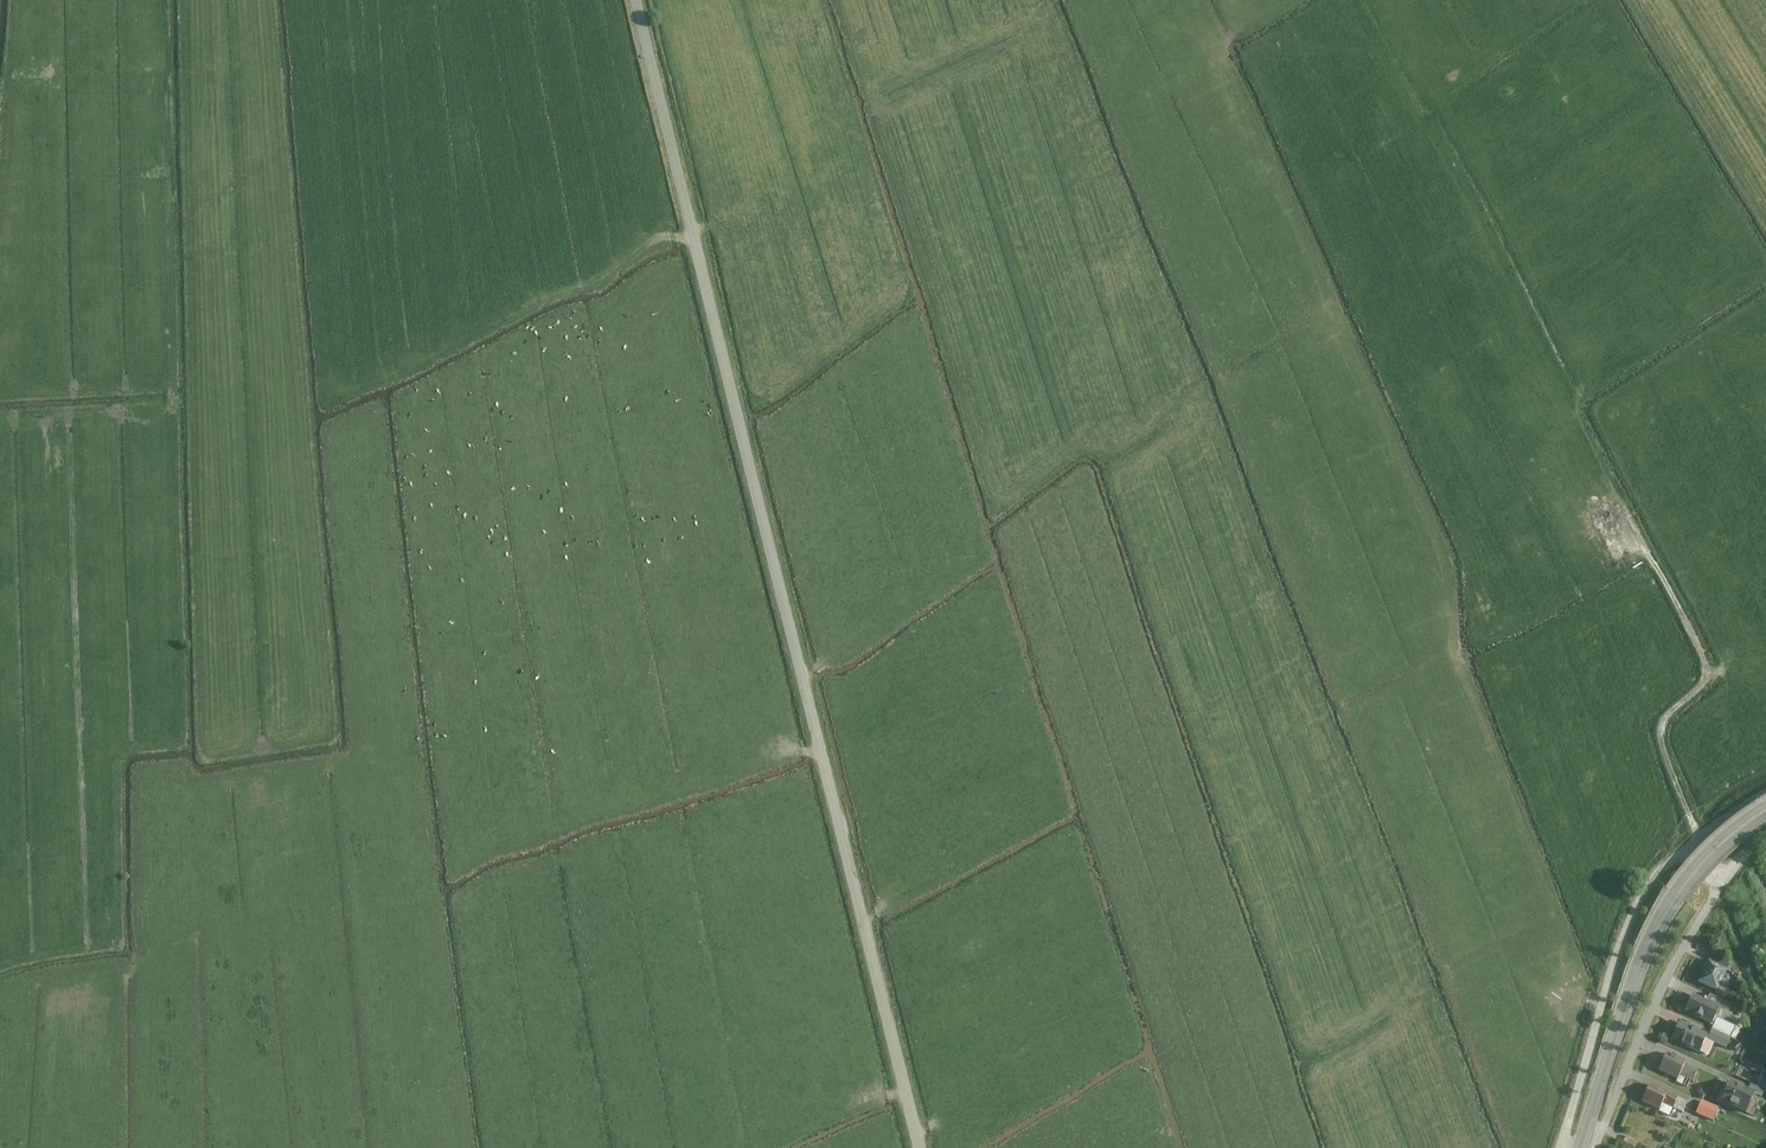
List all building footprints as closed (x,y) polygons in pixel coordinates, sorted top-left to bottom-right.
[(1711,955),(1709,960),(1727,969),(1730,964),(1711,955)] [(1698,982),(1717,991),(1727,969),(1709,960),(1698,982)] [(1692,994),(1684,1011),(1711,1024),(1719,1006),(1692,994)] [(1718,1018),(1713,1029),(1731,1038),(1736,1027),(1718,1018)] [(1679,1022),(1671,1039),(1698,1052),(1706,1034),(1679,1022)] [(1713,1029),(1708,1039),(1726,1048),(1731,1038),(1713,1029)] [(1685,1063),(1667,1053),(1659,1070),(1677,1079),(1679,1076),(1693,1082),(1698,1072),(1684,1066),(1685,1063)] [(1730,1081),(1721,1101),(1746,1113),(1755,1093),(1747,1089),(1730,1081)] [(1747,1089),(1755,1093),(1762,1096),(1764,1090),(1751,1083),(1747,1089)] [(1678,1098),(1650,1085),(1643,1100),(1659,1108),(1661,1103),(1673,1108),(1678,1098)]
